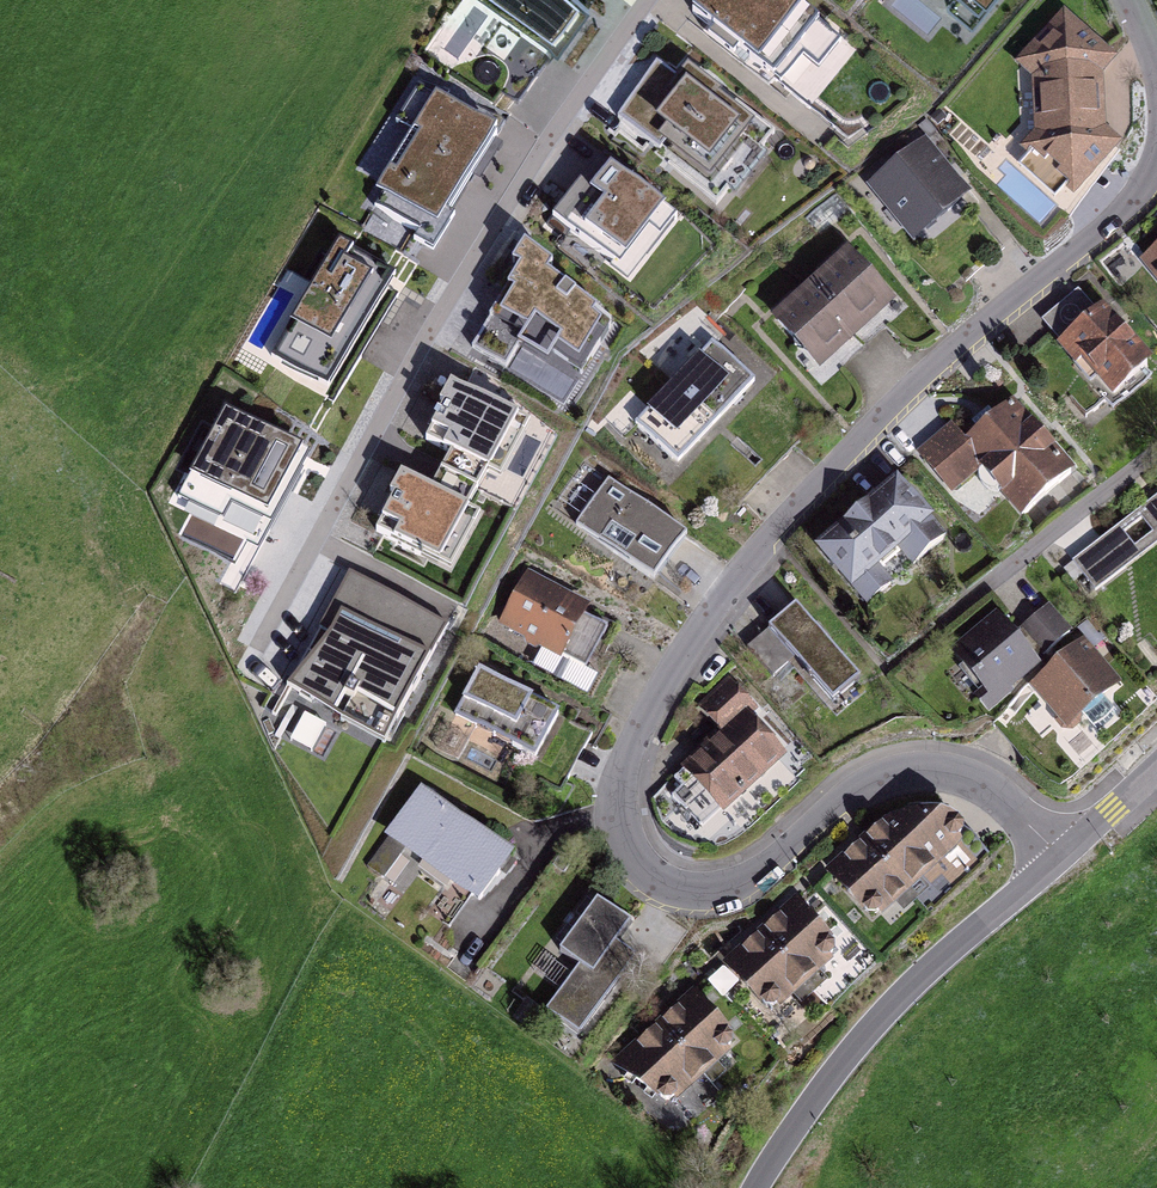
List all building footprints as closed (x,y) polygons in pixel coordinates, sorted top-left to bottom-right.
[(546,31),(568,0),(503,0),(546,31)] [(692,11),(769,74),(813,20),(788,0),(701,0),(692,11)] [(947,7),(968,23),(986,0),(953,0),(947,7)] [(1066,12),(1021,64),(1037,68),(1035,145),(1015,150),(1077,206),(1125,143),(1106,143),(1099,74),(1120,64),(1066,12)] [(656,64),(618,120),(651,146),(658,138),(726,193),(766,143),(685,80),(681,84),(656,64)] [(490,135),(416,90),(395,124),(410,133),(372,196),(377,200),(373,207),(418,235),(412,244),(428,253),(449,220),(441,215),(490,135)] [(918,142),(870,184),(921,242),(969,199),(918,142)] [(596,161),(552,216),(628,275),(671,220),(596,161)] [(391,279),(334,245),(269,355),(326,389),(391,279)] [(547,266),(521,245),(509,264),(517,268),(504,288),(511,292),(497,314),(524,330),(531,319),(556,341),(551,348),(574,362),(596,326),(588,320),(592,314),(543,274),(547,266)] [(858,257),(775,327),(817,375),(900,305),(858,257)] [(1081,353),(1148,422),(1156,414),(1156,354),(1121,316),(1081,353)] [(712,341),(636,426),(679,465),(756,379),(712,341)] [(528,432),(450,390),(440,407),(445,410),(427,444),(500,483),(528,432)] [(628,433),(650,409),(630,391),(608,415),(628,433)] [(308,459),(226,415),(176,506),(258,550),(308,459)] [(1103,492),(1042,416),(997,451),(1058,528),(1103,492)] [(978,442),(950,464),(982,506),(1011,485),(978,442)] [(478,524),(400,481),(390,499),(395,501),(377,534),(450,575),(478,524)] [(685,535),(608,482),(577,527),(654,580),(685,535)] [(929,497),(857,554),(903,611),(974,554),(929,497)] [(1100,573),(1120,602),(1156,577),(1156,534),(1100,573)] [(594,609),(524,573),(497,624),(567,660),(594,609)] [(349,574),(291,685),(335,715),(349,687),(397,719),(447,626),(349,574)] [(1031,636),(985,668),(1022,719),(1059,693),(1092,738),(1146,699),(1114,655),(1104,662),(1077,624),(1040,649),(1031,636)] [(891,704),(825,626),(795,651),(861,729),(891,704)] [(565,672),(559,691),(589,701),(595,683),(565,672)] [(568,718),(485,676),(460,723),(544,766),(568,718)] [(763,695),(733,723),(752,744),(701,792),(746,841),(817,776),(777,732),(788,722),(763,695)] [(293,745),(310,753),(321,729),(304,721),(293,745)] [(522,865),(425,787),(385,836),(483,914),(522,865)] [(949,812),(854,888),(901,946),(995,870),(949,812)] [(631,925),(594,899),(560,947),(587,965),(550,1016),(587,1042),(637,973),(610,954),(631,925)] [(825,916),(757,977),(806,1032),(874,970),(825,916)] [(717,1005),(649,1065),(695,1116),(763,1057),(717,1005)]
